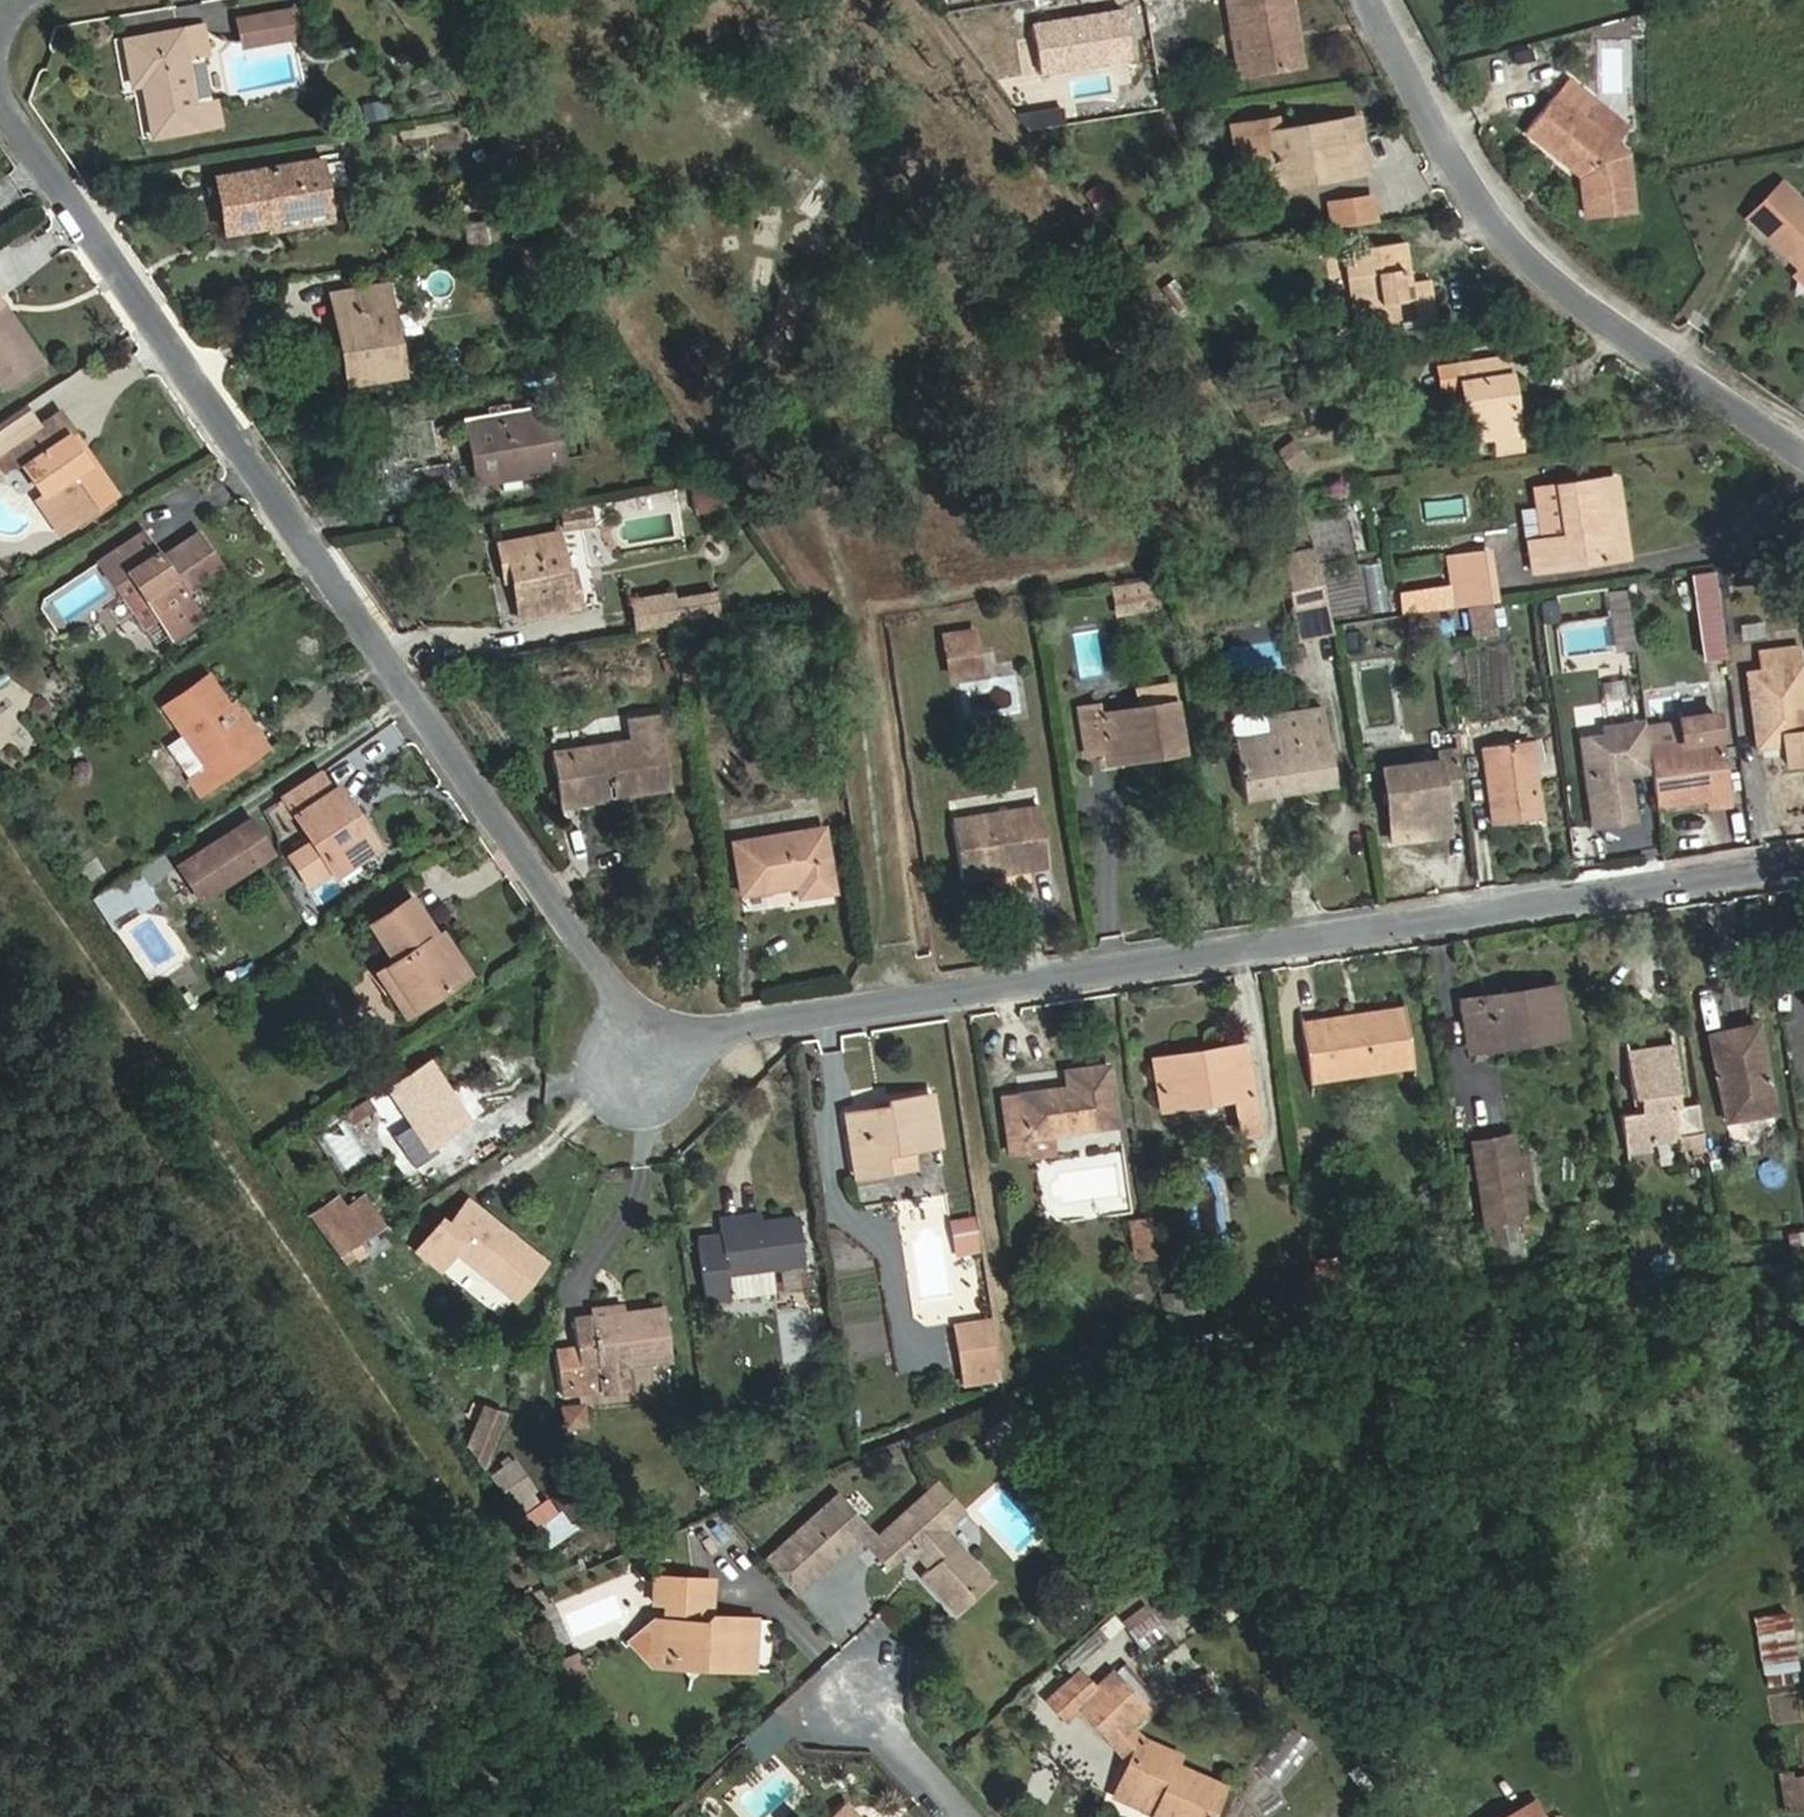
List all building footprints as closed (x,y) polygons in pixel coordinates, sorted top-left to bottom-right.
[(1290,0),(1227,0),(1229,12),(1238,10),(1248,74),(1300,65),(1290,0)] [(1600,0),(1592,0),(1594,13),(1603,11),(1600,0)] [(295,36),(291,10),(244,19),(243,46),(295,36)] [(1248,74),(1238,10),(1229,12),(1239,75),(1248,74)] [(1645,38),(1646,20),(1632,19),(1631,37),(1645,38)] [(209,56),(203,26),(125,40),(133,86),(143,84),(153,137),(221,124),(216,98),(212,99),(204,57),(209,56)] [(1583,118),(1596,102),(1567,78),(1553,96),(1526,129),(1525,130),(1553,153),(1560,145),(1591,170),(1593,190),(1582,191),(1585,215),(1633,210),(1627,153),(1614,143),(1583,118)] [(1526,129),(1553,96),(1537,83),(1510,116),(1526,129)] [(1627,127),(1596,102),(1583,118),(1614,143),(1627,127)] [(1367,172),(1358,117),(1277,131),(1275,119),(1231,126),(1237,159),(1262,155),(1266,181),(1301,176),(1302,182),(1367,172)] [(1593,190),(1591,170),(1560,145),(1553,153),(1581,176),(1582,191),(1593,190)] [(330,208),(321,160),(216,178),(225,232),(268,225),(266,214),(286,211),(287,216),(330,208)] [(1267,188),(1302,182),(1301,176),(1266,181),(1267,188)] [(1762,232),(1795,197),(1781,183),(1747,218),(1762,232)] [(1110,203),(1097,185),(1085,194),(1098,212),(1110,203)] [(1376,221),(1372,196),(1329,203),(1333,228),(1376,221)] [(1795,197),(1762,232),(1800,268),(1803,272),(1803,206),(1795,197)] [(331,219),(330,208),(287,216),(286,211),(266,214),(268,225),(268,229),(331,219)] [(504,239),(501,219),(492,221),(495,241),(504,239)] [(495,241),(492,221),(467,225),(470,245),(495,241)] [(1411,274),(1407,241),(1367,247),(1368,253),(1344,256),(1347,278),(1356,277),(1364,332),(1399,327),(1396,302),(1405,301),(1402,276),(1411,274)] [(551,276),(545,245),(521,249),(526,280),(551,276)] [(1800,268),(1792,275),(1803,287),(1803,272),(1800,268)] [(1433,299),(1430,278),(1412,281),(1411,274),(1402,276),(1405,301),(1413,299),(1413,301),(1433,299)] [(1192,302),(1174,277),(1160,287),(1177,313),(1192,302)] [(1364,332),(1356,277),(1347,278),(1355,333),(1364,332)] [(403,375),(387,284),(340,292),(352,360),(343,361),(347,385),(403,375)] [(352,360),(340,292),(331,294),(343,361),(352,360)] [(0,299),(0,383),(5,390),(44,363),(0,299)] [(1436,322),(1433,299),(1413,301),(1416,324),(1436,322)] [(1509,377),(1507,358),(1437,369),(1440,388),(1461,384),(1469,439),(1495,435),(1518,431),(1514,403),(1508,404),(1503,378),(1509,377)] [(1514,403),(1509,377),(1503,378),(1508,404),(1514,403)] [(563,469),(551,403),(529,407),(529,411),(511,414),(509,403),(487,406),(489,418),(470,421),(481,483),(502,479),(520,476),(563,469)] [(67,436),(74,432),(60,412),(0,452),(0,473),(5,470),(9,468),(13,465),(17,463),(21,461),(44,494),(53,487),(76,521),(115,494),(93,460),(87,465),(67,436)] [(438,453),(432,419),(403,424),(410,458),(438,453)] [(1521,450),(1518,431),(1495,435),(1498,454),(1521,450)] [(93,460),(74,432),(67,436),(87,465),(93,460)] [(1305,458),(1292,441),(1278,452),(1291,469),(1305,458)] [(451,489),(446,463),(411,469),(416,495),(451,489)] [(522,487),(520,476),(502,479),(504,490),(522,487)] [(1621,514),(1616,477),(1558,485),(1566,535),(1557,536),(1528,540),(1533,571),(1619,558),(1613,516),(1621,514)] [(715,488),(711,482),(689,485),(691,494),(715,488)] [(1566,535),(1558,485),(1550,487),(1557,536),(1566,535)] [(76,521),(53,487),(44,494),(37,498),(59,532),(76,521)] [(728,507),(715,488),(691,494),(695,514),(728,507)] [(590,528),(587,508),(561,512),(564,532),(590,528)] [(1628,557),(1621,514),(1613,516),(1619,558),(1628,557)] [(222,568),(198,533),(161,558),(144,532),(99,562),(113,583),(115,582),(145,628),(159,618),(172,638),(202,618),(185,593),(222,568)] [(566,571),(559,533),(498,544),(503,570),(510,569),(513,583),(519,618),(581,606),(576,583),(569,584),(566,571)] [(1359,562),(1353,546),(1340,551),(1346,566),(1359,562)] [(1316,559),(1314,551),(1281,556),(1283,566),(1316,559)] [(1489,603),(1482,552),(1453,556),(1460,607),(1467,606),(1489,603)] [(1325,600),(1316,559),(1283,566),(1292,607),(1325,600)] [(513,583),(510,569),(503,570),(505,584),(513,583)] [(576,583),(574,569),(566,571),(569,584),(576,583)] [(1726,655),(1715,571),(1692,573),(1703,658),(1726,655)] [(1157,605),(1153,582),(1113,589),(1116,605),(1138,601),(1139,609),(1157,605)] [(720,617),(716,590),(675,597),(680,624),(720,617)] [(680,624),(675,597),(674,592),(633,599),(638,631),(680,624)] [(1558,614),(1555,599),(1542,601),(1545,617),(1558,614)] [(1333,635),(1325,600),(1292,607),(1299,642),(1333,635)] [(1139,609),(1138,601),(1116,605),(1117,613),(1139,609)] [(1496,627),(1492,603),(1489,603),(1467,606),(1471,630),(1496,627)] [(1441,635),(1438,611),(1407,615),(1411,639),(1441,635)] [(978,650),(976,634),(944,638),(946,654),(978,650)] [(1799,647),(1760,652),(1762,671),(1748,673),(1751,699),(1763,698),(1768,736),(1783,734),(1784,743),(1787,764),(1803,762),(1803,691),(1799,647)] [(981,669),(978,650),(946,654),(949,674),(981,669)] [(228,707),(205,674),(163,704),(184,733),(166,746),(202,796),(270,748),(258,730),(249,737),(236,717),(226,724),(218,714),(228,707)] [(1183,752),(1172,684),(1138,690),(1141,707),(1101,714),(1100,704),(1079,707),(1087,755),(1105,752),(1106,758),(1156,750),(1157,756),(1183,752)] [(1768,736),(1763,698),(1751,699),(1757,746),(1784,743),(1783,734),(1768,736)] [(258,730),(237,701),(228,707),(218,714),(226,724),(236,717),(249,737),(258,730)] [(1335,786),(1323,708),(1266,718),(1265,711),(1235,715),(1231,721),(1244,800),(1262,797),(1260,783),(1280,779),(1283,794),(1335,786)] [(672,790),(663,731),(660,712),(628,716),(632,741),(552,752),(560,805),(610,798),(608,787),(621,785),(623,796),(672,790)] [(1728,804),(1716,712),(1678,717),(1679,723),(1682,746),(1649,750),(1652,771),(1656,805),(1675,802),(1674,796),(1706,792),(1707,798),(1708,807),(1728,804)] [(1649,750),(1646,727),(1645,722),(1604,727),(1605,736),(1582,739),(1593,826),(1634,821),(1628,774),(1652,771),(1649,750)] [(1682,746),(1679,723),(1646,727),(1649,750),(1682,746)] [(1539,818),(1529,740),(1483,746),(1494,825),(1539,818)] [(1107,764),(1157,756),(1156,750),(1106,758),(1107,764)] [(1462,796),(1456,750),(1436,753),(1437,761),(1382,768),(1384,790),(1396,788),(1403,840),(1448,834),(1444,798),(1462,796)] [(349,816),(333,791),(320,773),(284,797),(312,839),(289,854),(309,885),(332,870),(354,856),(358,862),(379,848),(355,812),(349,816)] [(1283,794),(1280,779),(1260,783),(1262,797),(1283,794)] [(355,812),(339,787),(333,791),(349,816),(355,812)] [(1403,840),(1396,788),(1384,790),(1391,842),(1403,840)] [(1675,802),(1707,798),(1706,792),(1674,796),(1675,802)] [(1049,865),(1040,807),(951,821),(960,879),(1049,865)] [(272,852),(251,819),(231,832),(252,865),(272,852)] [(834,891),(824,828),(733,843),(742,894),(797,885),(799,896),(834,891)] [(252,865),(231,832),(179,867),(200,900),(252,865)] [(99,863),(89,848),(73,859),(83,874),(99,863)] [(336,876),(358,862),(354,856),(332,870),(336,876)] [(134,915),(120,892),(106,901),(120,923),(134,915)] [(434,933),(410,896),(370,923),(395,960),(387,965),(415,1009),(455,983),(426,939),(434,933)] [(468,974),(439,930),(434,933),(426,939),(455,983),(468,974)] [(415,1009),(387,965),(377,972),(406,1015),(415,1009)] [(1685,986),(1692,1033),(1720,1029),(1713,982),(1685,986)] [(1566,1038),(1558,984),(1461,998),(1464,1016),(1481,1013),(1487,1049),(1513,1045),(1512,1034),(1533,1030),(1535,1042),(1566,1038)] [(1413,1065),(1404,1008),(1301,1024),(1309,1080),(1413,1065)] [(1487,1049),(1481,1013),(1464,1016),(1469,1052),(1487,1049)] [(1772,1107),(1757,1025),(1709,1035),(1725,1116),(1772,1107)] [(1258,1130),(1245,1044),(1153,1058),(1161,1109),(1235,1097),(1241,1133),(1258,1130)] [(1681,1092),(1674,1047),(1631,1054),(1640,1112),(1620,1116),(1626,1151),(1651,1147),(1650,1141),(1677,1137),(1679,1147),(1691,1145),(1692,1152),(1706,1150),(1698,1103),(1674,1107),(1672,1093),(1681,1092)] [(472,1123),(429,1059),(345,1115),(351,1123),(374,1108),(411,1164),(423,1156),(472,1123)] [(1117,1125),(1109,1066),(1066,1072),(1068,1088),(1059,1089),(1059,1093),(1051,1094),(1050,1090),(1003,1096),(1010,1153),(1028,1151),(1027,1137),(1051,1134),(1117,1125)] [(940,1146),(931,1094),(885,1102),(886,1107),(875,1109),(845,1114),(855,1177),(916,1166),(914,1150),(940,1146)] [(435,1173),(483,1141),(472,1123),(423,1156),(435,1173)] [(1053,1152),(1051,1134),(1027,1137),(1028,1151),(1029,1155),(1053,1152)] [(1527,1216),(1512,1135),(1472,1142),(1494,1264),(1527,1258),(1521,1229),(1542,1225),(1540,1213),(1527,1216)] [(318,1227),(347,1207),(341,1197),(312,1217),(318,1227)] [(382,1228),(361,1198),(347,1207),(318,1227),(339,1256),(351,1249),(380,1229),(382,1228)] [(516,1299),(545,1262),(469,1201),(447,1228),(461,1239),(453,1248),(516,1299)] [(762,1223),(761,1213),(718,1218),(719,1228),(762,1223)] [(805,1263),(799,1218),(762,1223),(719,1228),(720,1237),(697,1240),(705,1299),(729,1296),(726,1273),(772,1267),(805,1263)] [(1155,1256),(1151,1219),(1131,1222),(1136,1258),(1155,1256)] [(976,1238),(973,1221),(951,1225),(954,1242),(976,1238)] [(361,1264),(390,1244),(380,1229),(351,1249),(361,1264)] [(1791,1232),(1794,1253),(1803,1251),(1803,1230),(1791,1232)] [(978,1247),(976,1238),(954,1242),(956,1251),(978,1247)] [(1349,1288),(1345,1255),(1312,1260),(1316,1292),(1349,1288)] [(775,1290),(772,1267),(726,1273),(729,1296),(775,1290)] [(1197,1311),(1194,1287),(1160,1292),(1163,1316),(1197,1311)] [(621,1314),(620,1306),(594,1309),(595,1317),(621,1314)] [(668,1358),(662,1308),(621,1314),(595,1317),(576,1319),(580,1348),(559,1351),(564,1391),(600,1386),(600,1392),(630,1388),(627,1363),(668,1358)] [(997,1370),(990,1320),(956,1325),(963,1375),(997,1370)] [(999,1381),(997,1370),(963,1375),(965,1386),(999,1381)] [(560,1430),(586,1427),(583,1402),(557,1405),(560,1430)] [(462,1454),(486,1460),(499,1412),(475,1405),(462,1454)] [(1025,1435),(1003,1415),(997,1421),(1011,1434),(998,1447),(1007,1455),(1025,1435)] [(1011,1434),(997,1421),(985,1435),(998,1447),(1011,1434)] [(534,1491),(513,1461),(492,1476),(513,1506),(534,1491)] [(966,1509),(939,1479),(877,1536),(867,1545),(888,1567),(905,1551),(907,1554),(918,1554),(921,1552),(932,1564),(929,1567),(923,1573),(958,1612),(980,1592),(967,1578),(967,1572),(979,1561),(947,1526),(966,1509)] [(869,1528),(837,1493),(782,1544),(813,1578),(859,1536),(869,1528)] [(867,1545),(877,1536),(869,1528),(859,1536),(867,1545)] [(813,1578),(782,1544),(764,1561),(795,1594),(813,1578)] [(932,1564),(921,1552),(918,1554),(929,1567),(932,1564)] [(995,1578),(979,1561),(967,1572),(967,1578),(980,1592),(995,1578)] [(754,1670),(756,1618),(712,1616),(713,1579),(654,1577),(653,1603),(664,1603),(663,1620),(660,1620),(659,1644),(678,1666),(754,1670)] [(1164,1630),(1145,1606),(1125,1622),(1143,1646),(1164,1630)] [(1795,1667),(1787,1611),(1756,1616),(1765,1672),(1795,1667)] [(659,1644),(660,1620),(655,1620),(631,1641),(653,1665),(678,1666),(659,1644)] [(1070,1672),(1105,1640),(1096,1630),(1061,1662),(1070,1672)] [(550,1663),(562,1691),(587,1680),(575,1652),(550,1663)] [(1797,1680),(1795,1667),(1765,1672),(1767,1685),(1797,1680)] [(1156,1707),(1121,1670),(1113,1678),(1143,1709),(1147,1715),(1156,1707)] [(1143,1709),(1113,1678),(1110,1674),(1095,1688),(1079,1671),(1048,1700),(1065,1719),(1079,1706),(1110,1740),(1127,1724),(1143,1709)] [(1139,1737),(1127,1724),(1110,1740),(1129,1760),(1139,1737)] [(770,1745),(783,1735),(776,1726),(763,1736),(770,1745)] [(1224,1786),(1176,1765),(1180,1755),(1139,1737),(1129,1760),(1113,1795),(1154,1813),(1152,1816),(1210,1816),(1224,1786)] [(1791,1779),(1790,1773),(1781,1774),(1787,1812),(1803,1809),(1803,1791),(1793,1792),(1791,1779)] [(1791,1779),(1793,1792),(1803,1791),(1803,1777),(1791,1779)] [(846,1805),(836,1814),(840,1816),(857,1816),(846,1805)]
